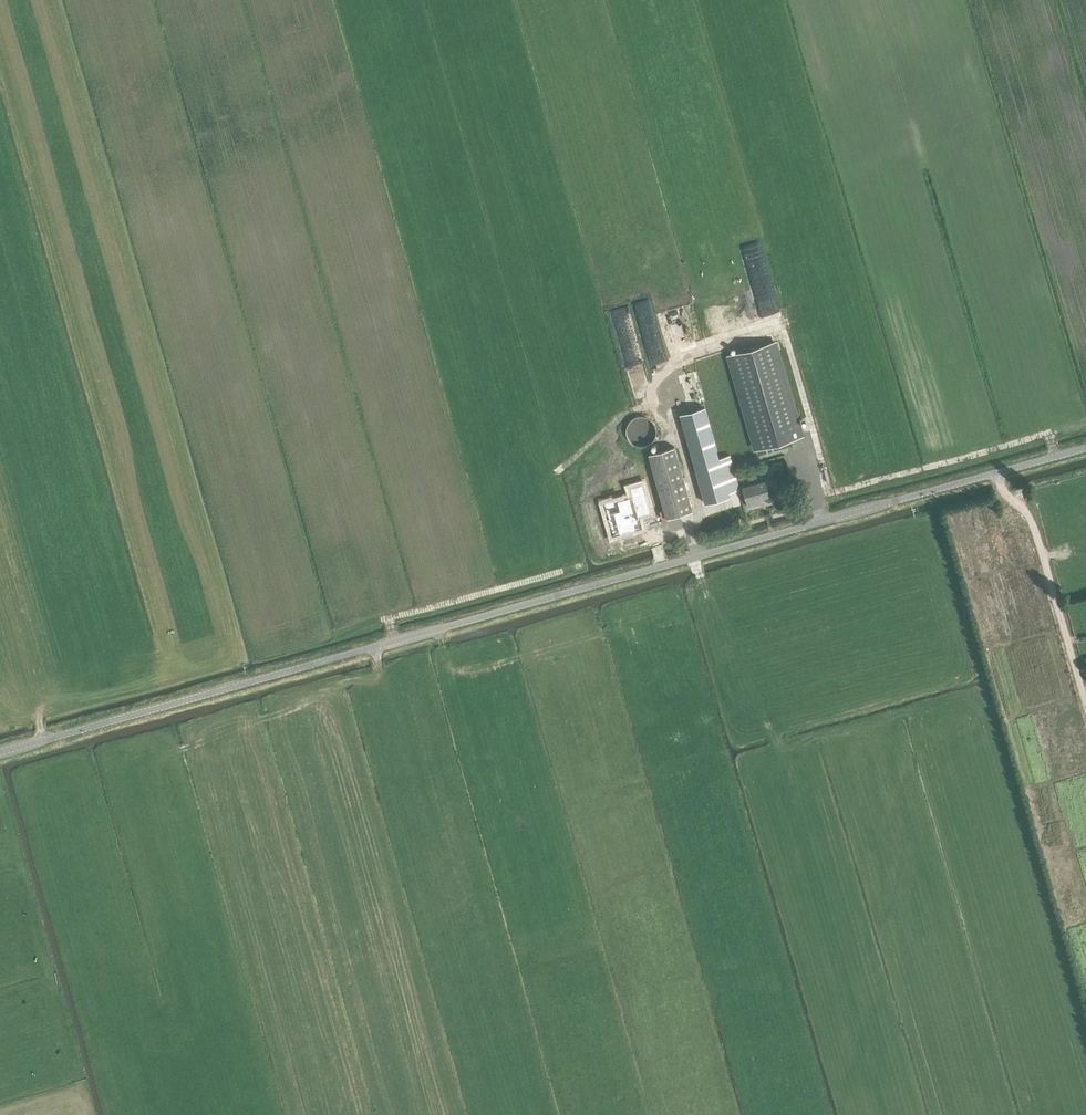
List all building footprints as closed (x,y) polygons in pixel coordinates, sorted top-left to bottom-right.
[(756,447),(802,434),(775,340),(729,354),(756,447)] [(705,406),(680,413),(705,502),(730,495),(729,491),(740,488),(731,453),(719,457),(705,406)] [(655,433),(655,430),(655,427),(654,425),(653,422),(651,420),(649,418),(646,417),(644,416),(641,416),(638,416),(635,417),(633,418),(631,420),(629,422),(627,425),(627,427),(626,430),(627,433),(627,436),(629,438),(631,440),(633,442),(635,443),(638,444),(641,445),(644,444),(646,443),(649,442),(651,440),(653,438),(654,436),(655,433)] [(675,445),(648,453),(656,482),(666,517),(693,510),(675,445)] [(765,479),(742,485),(748,507),(761,503),(759,498),(769,495),(765,479)] [(618,514),(607,518),(611,533),(617,531),(619,540),(635,535),(633,527),(639,525),(638,522),(650,519),(642,489),(629,493),(631,499),(615,504),(618,514)]
